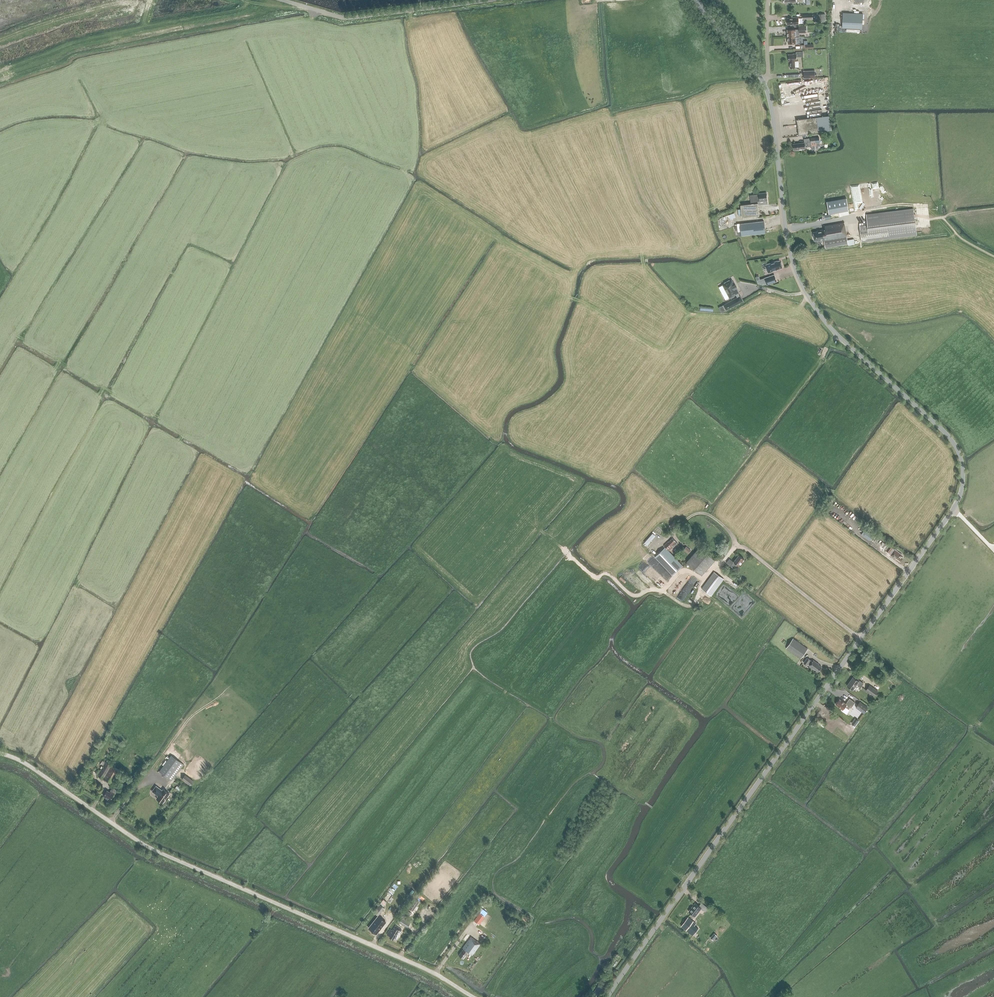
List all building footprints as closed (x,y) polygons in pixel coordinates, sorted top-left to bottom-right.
[(862,29),(862,17),(843,16),(842,23),(842,28),(862,29)] [(806,26),(799,27),(799,29),(795,30),(787,30),(787,37),(796,36),(796,37),(799,36),(799,33),(806,33),(806,26)] [(796,54),(793,54),(793,55),(788,55),(788,61),(789,61),(790,68),(795,68),(794,61),(796,61),(796,57),(803,57),(803,52),(796,52),(796,54)] [(798,135),(818,132),(816,117),(796,120),(798,135)] [(804,143),(798,143),(798,144),(793,145),(794,149),(799,148),(799,149),(805,148),(805,146),(808,146),(808,147),(811,146),(817,145),(816,137),(810,138),(804,139),(804,143)] [(751,204),(740,205),(742,218),(759,216),(758,203),(757,203),(757,201),(759,201),(760,201),(760,202),(767,201),(766,192),(758,193),(758,194),(756,194),(756,195),(750,196),(751,204)] [(849,204),(829,208),(830,214),(824,216),(825,219),(850,215),(849,204)] [(867,223),(859,224),(861,241),(917,235),(913,209),(866,215),(867,223)] [(764,221),(740,224),(741,236),(765,233),(764,221)] [(823,229),(817,230),(817,231),(813,232),(814,242),(820,241),(824,241),(825,248),(848,244),(848,245),(854,244),(854,239),(847,240),(844,222),(824,225),(824,229),(823,230),(823,229)] [(780,261),(777,261),(766,265),(769,273),(776,270),(782,268),(781,266),(782,266),(781,262),(780,262),(780,261)] [(774,275),(765,278),(767,285),(776,281),(774,275)] [(740,296),(738,293),(736,288),(737,288),(735,284),(734,285),(732,280),(730,281),(729,280),(724,283),(725,284),(723,285),(729,297),(735,294),(737,298),(740,296)] [(721,313),(726,310),(736,304),(742,301),(740,296),(737,298),(724,305),(718,308),(721,313)] [(861,534),(870,540),(875,533),(866,527),(861,534)] [(669,551),(673,547),(677,543),(672,538),(669,542),(668,541),(664,546),(669,551)] [(882,547),(891,554),(890,555),(895,559),(895,557),(900,561),(903,557),(901,556),(902,555),(886,543),(882,547)] [(682,565),(665,547),(655,557),(672,575),(682,565)] [(702,575),(715,560),(700,547),(686,562),(702,575)] [(733,562),(729,559),(726,563),(733,568),(736,564),(739,566),(744,559),(739,555),(733,562)] [(702,589),(711,596),(724,579),(714,572),(702,589)] [(642,592),(647,585),(637,578),(636,578),(632,575),(631,577),(634,579),(631,583),(642,592)] [(671,593),(685,602),(694,587),(687,582),(678,594),(673,591),(671,593)] [(786,648),(801,659),(808,649),(793,638),(786,648)] [(808,664),(810,665),(809,666),(815,670),(815,669),(818,671),(821,667),(818,665),(819,664),(813,660),(812,662),(807,658),(804,663),(807,665),(808,664)] [(859,681),(853,677),(847,686),(853,690),(857,685),(861,687),(864,683),(859,680),(859,681)] [(874,696),(878,691),(869,685),(866,690),(874,696)] [(843,709),(845,707),(848,709),(850,707),(851,708),(855,703),(849,699),(846,704),(839,699),(836,704),(843,709)] [(864,713),(868,708),(860,702),(856,707),(864,713)] [(181,762),(171,755),(159,771),(169,779),(181,762)] [(106,762),(98,775),(103,779),(112,784),(119,770),(106,762)] [(193,781),(185,774),(181,779),(190,786),(193,781)] [(158,796),(156,798),(163,803),(169,793),(163,789),(162,790),(156,786),(152,791),(158,796)] [(112,790),(111,789),(110,791),(110,790),(109,792),(107,790),(103,796),(110,800),(114,793),(115,794),(117,790),(113,788),(112,790)] [(417,901),(413,898),(407,907),(411,910),(417,901)] [(695,903),(689,911),(695,916),(701,908),(705,912),(708,908),(701,902),(699,906),(695,903)] [(378,916),(384,908),(380,904),(374,912),(378,916)] [(411,913),(404,909),(396,921),(407,927),(410,922),(404,919),(406,915),(409,917),(411,913)] [(479,924),(485,916),(480,912),(474,921),(479,924)] [(368,928),(376,934),(386,922),(379,917),(378,916),(372,924),(368,928)] [(688,917),(681,926),(693,936),(698,928),(694,925),(696,923),(688,917)] [(400,932),(401,930),(395,926),(392,931),(390,929),(387,934),(390,936),(389,937),(393,940),(394,938),(396,939),(399,935),(398,935),(399,933),(401,934),(401,932),(400,932)] [(692,938),(695,940),(699,935),(702,937),(704,935),(699,930),(692,938)] [(463,948),(463,949),(459,955),(463,958),(468,952),(472,955),(480,944),(471,937),(463,948)] [(598,996),(604,987),(599,984),(593,993),(598,996)]
